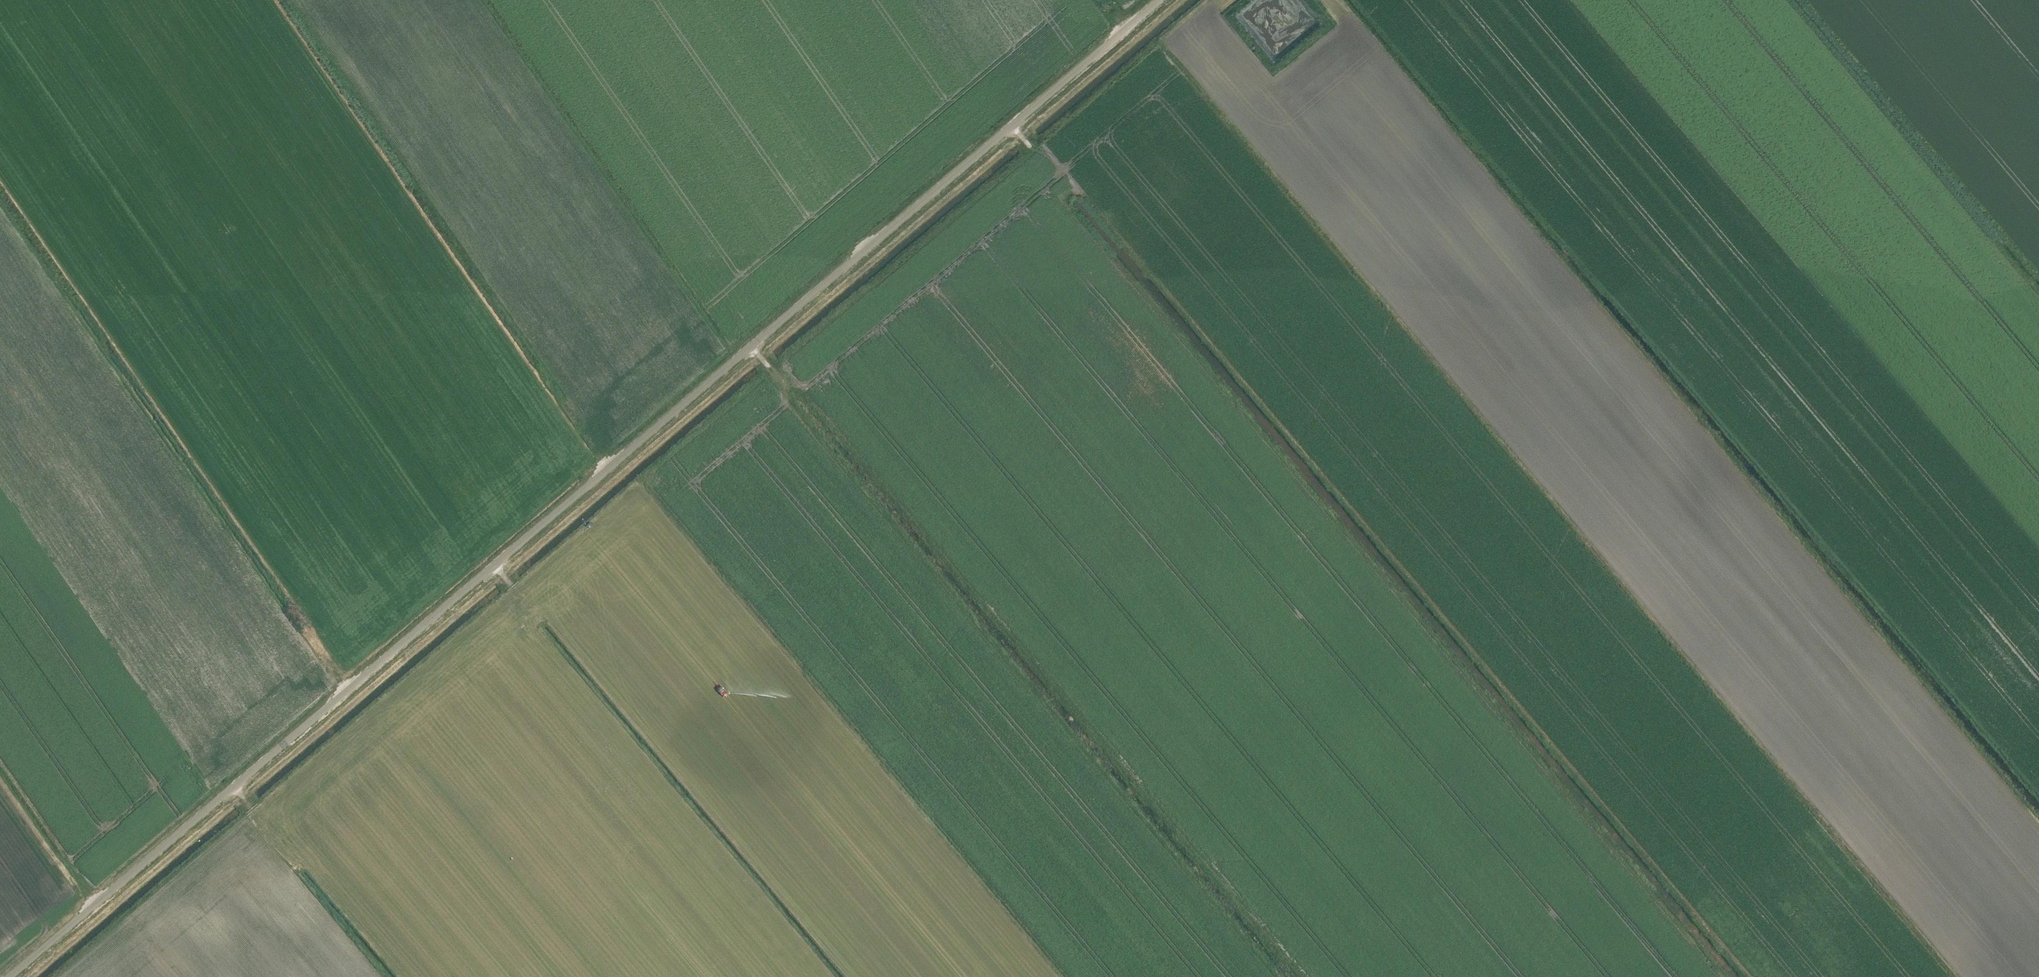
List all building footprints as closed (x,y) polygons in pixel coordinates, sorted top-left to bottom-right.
[(1291,21),(1286,15),(1289,13),(1278,0),(1277,0),(1259,16),(1275,35),(1291,21)]
